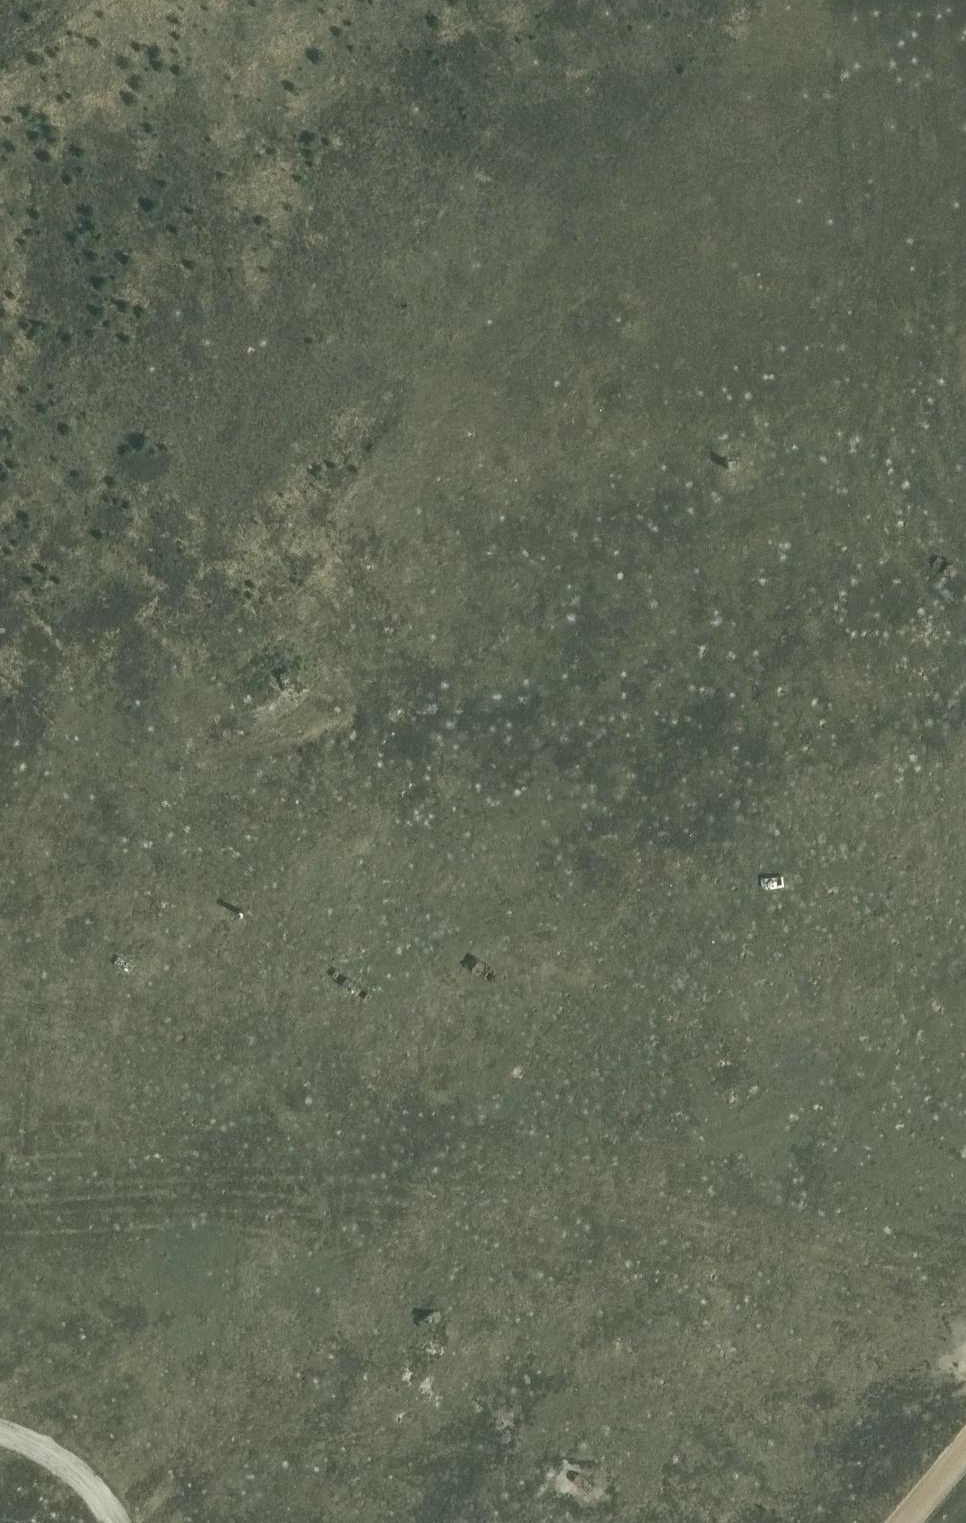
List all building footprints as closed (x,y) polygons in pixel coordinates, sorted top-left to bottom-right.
[(762,885),(781,882),(780,871),(761,874),(762,885)]
